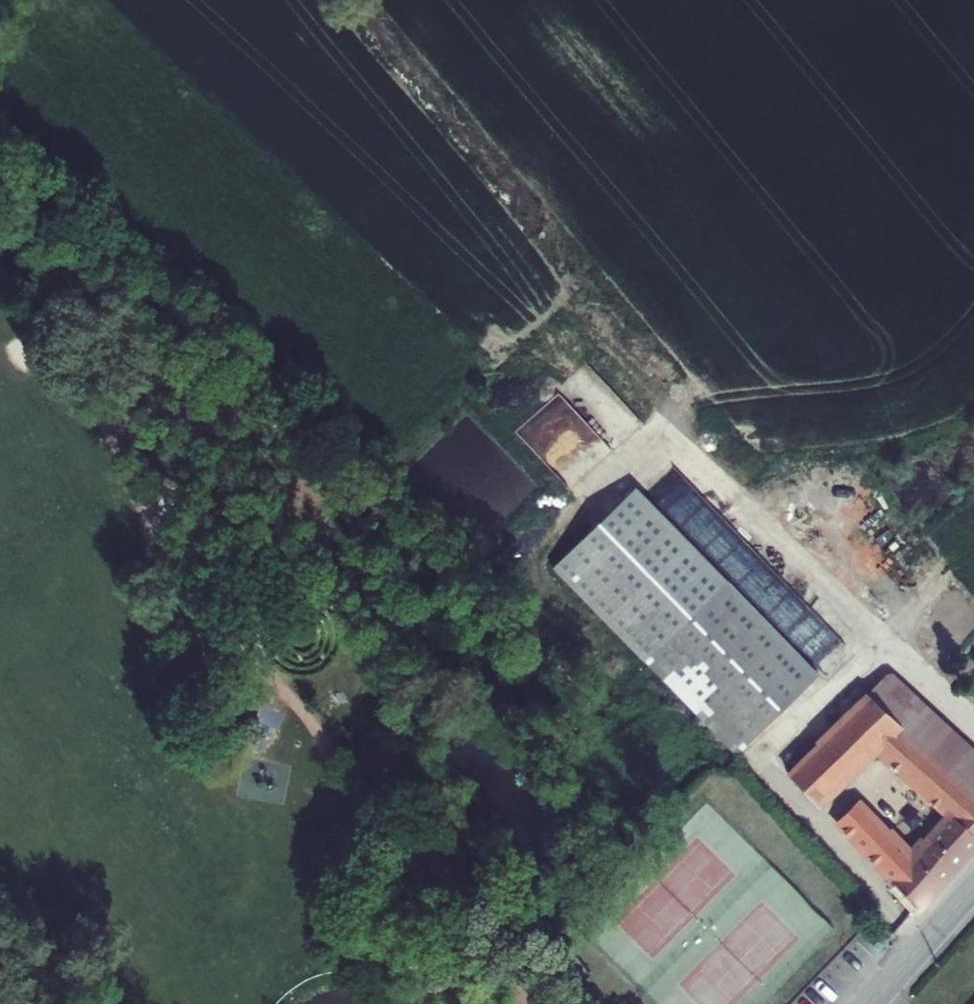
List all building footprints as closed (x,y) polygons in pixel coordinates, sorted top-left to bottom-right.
[(624,634),(642,654),(669,630),(728,578),(641,480),(555,557),(624,634)] [(757,727),(817,675),(728,578),(669,630),(672,634),(757,727)] [(669,630),(642,654),(730,751),(757,727),(672,634),(669,630)] [(865,695),(889,716),(902,702),(866,671),(851,687),(863,697),(865,695)] [(938,751),(905,723),(902,726),(889,716),(865,695),(863,697),(809,748),(786,770),(819,802),(876,749),(949,814),(909,855),(857,802),(837,821),(919,909),(960,863),(973,847),(973,759),(966,752),(965,753),(950,739),(938,751)]
